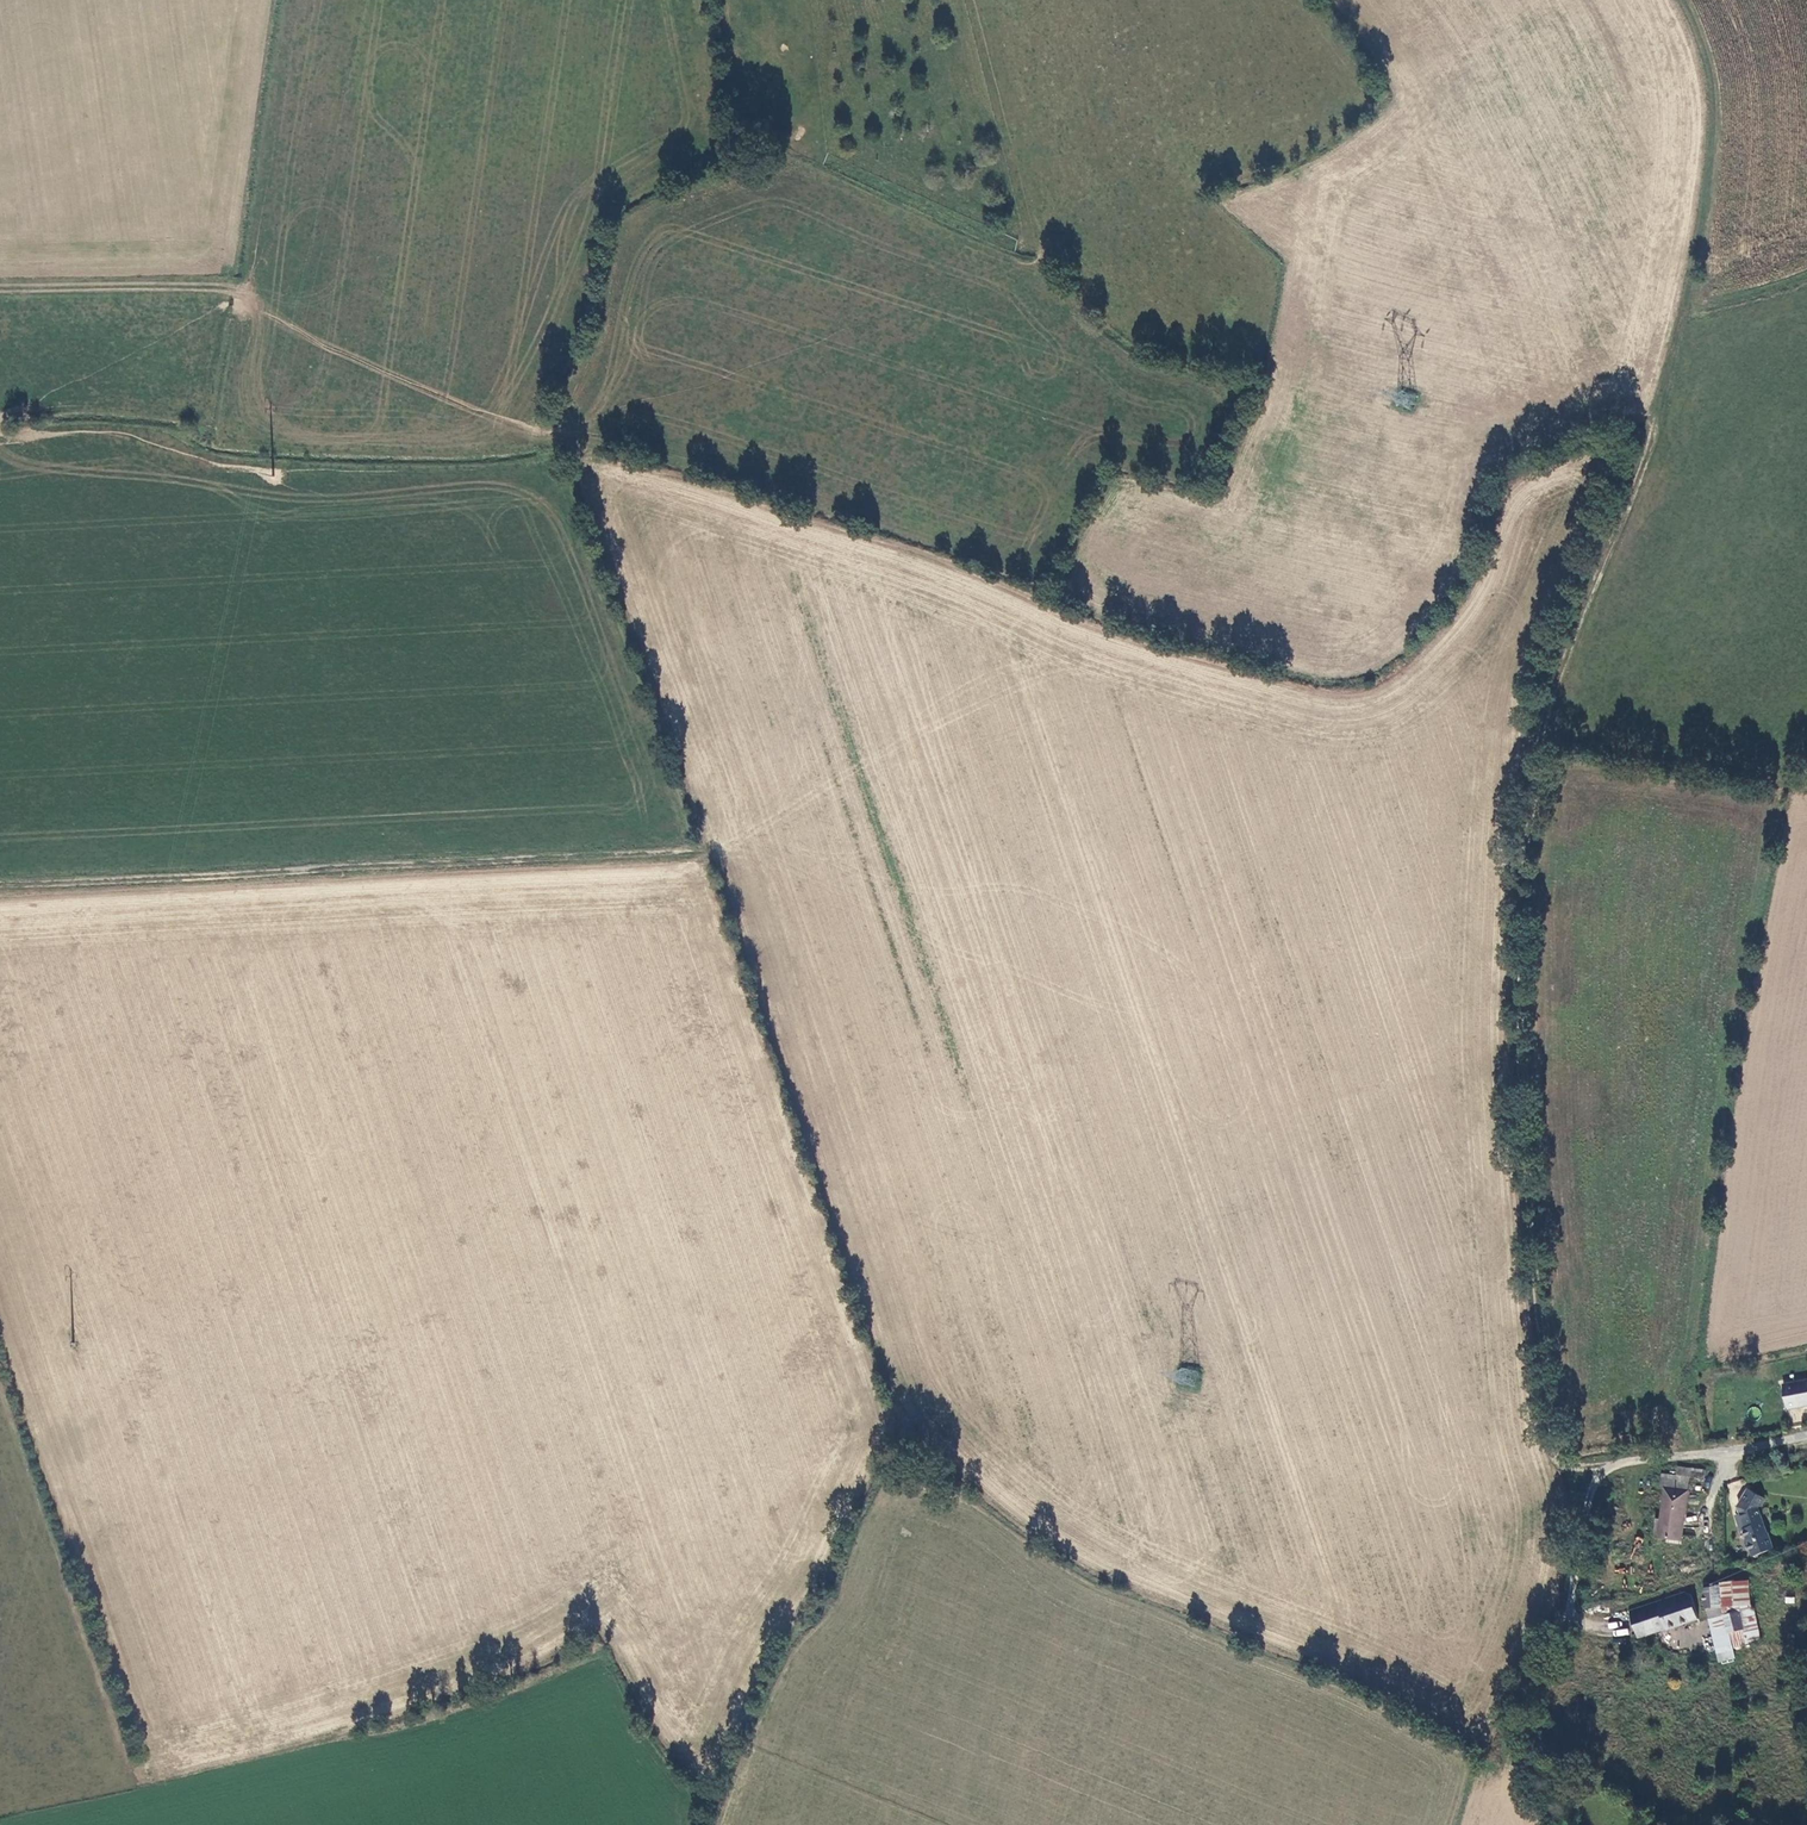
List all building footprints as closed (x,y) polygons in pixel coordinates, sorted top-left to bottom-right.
[(1784,1386),(1788,1413),(1806,1409),(1806,1381),(1784,1386)] [(1706,1468),(1691,1469),(1689,1479),(1689,1481),(1705,1482),(1706,1468)] [(1691,1469),(1673,1471),(1673,1478),(1689,1479),(1691,1469)] [(1681,1543),(1689,1481),(1689,1479),(1673,1478),(1661,1477),(1659,1493),(1668,1494),(1664,1524),(1655,1524),(1654,1537),(1663,1537),(1663,1541),(1681,1543)] [(1749,1485),(1738,1503),(1740,1509),(1736,1511),(1740,1521),(1742,1520),(1754,1553),(1774,1545),(1768,1529),(1767,1529),(1758,1504),(1761,1502),(1766,1495),(1749,1485)] [(1712,1620),(1710,1620),(1717,1649),(1718,1649),(1722,1665),(1738,1661),(1734,1645),(1735,1649),(1764,1641),(1756,1610),(1749,1607),(1753,1607),(1751,1582),(1746,1582),(1721,1585),(1721,1588),(1706,1589),(1708,1609),(1709,1609),(1712,1620)] [(1686,1592),(1631,1610),(1639,1637),(1667,1628),(1668,1629),(1692,1621),(1688,1612),(1696,1609),(1692,1595),(1686,1592)] [(1688,1612),(1692,1621),(1700,1619),(1696,1609),(1688,1612)]
